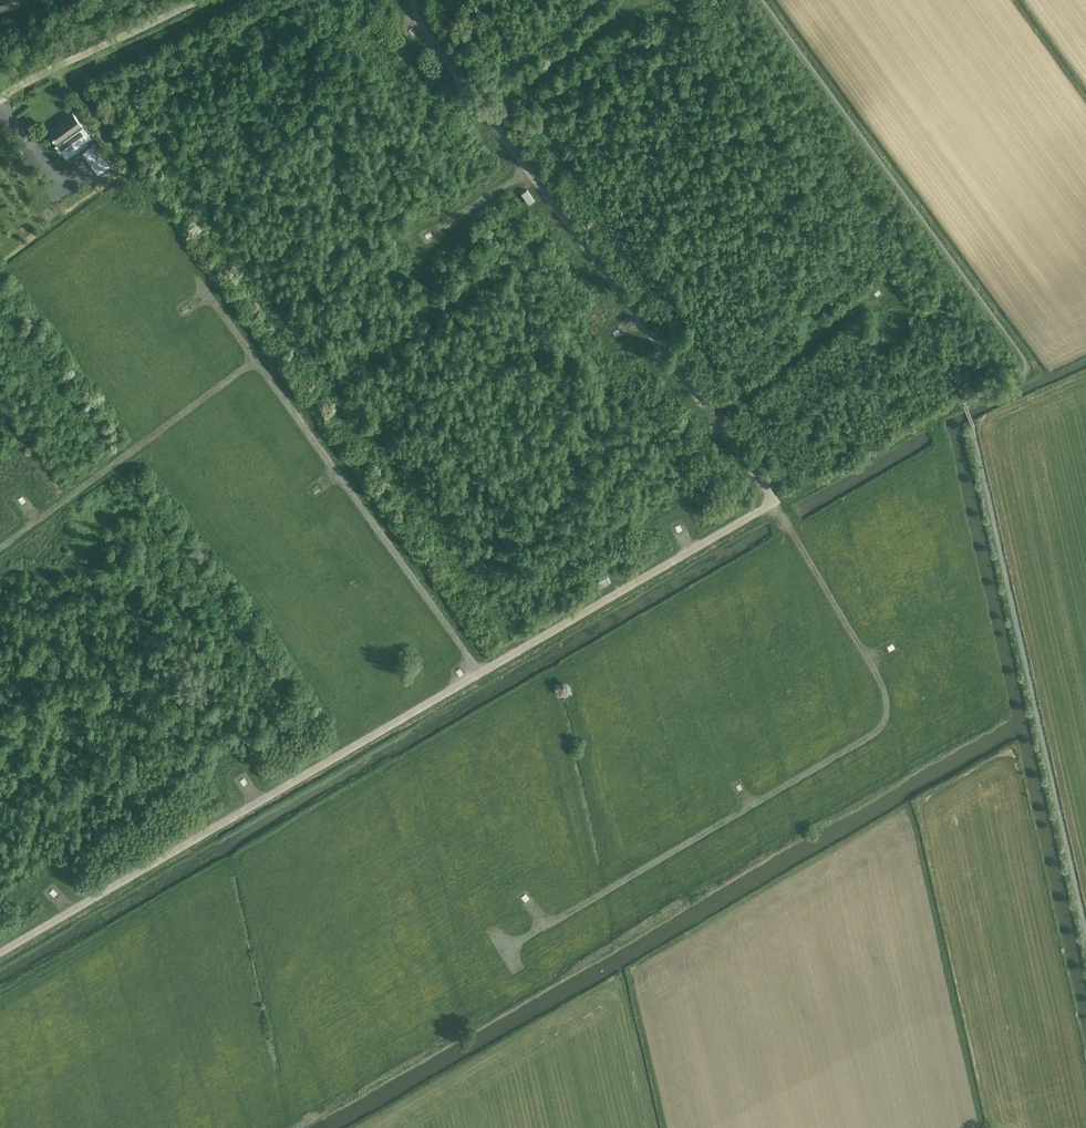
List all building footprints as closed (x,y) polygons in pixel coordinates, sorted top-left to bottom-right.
[(48,130),(55,139),(58,144),(82,126),(73,113),(48,130)] [(110,166),(105,159),(106,159),(96,144),(83,153),(93,168),(94,167),(99,174),(110,166)] [(30,506),(35,503),(28,491),(23,494),(30,506)] [(374,680),(377,687),(398,677),(395,670),(374,680)] [(403,673),(393,681),(398,686),(408,679),(403,673)] [(413,675),(409,678),(417,688),(421,685),(413,675)] [(361,715),(372,707),(369,703),(358,710),(361,715)]
